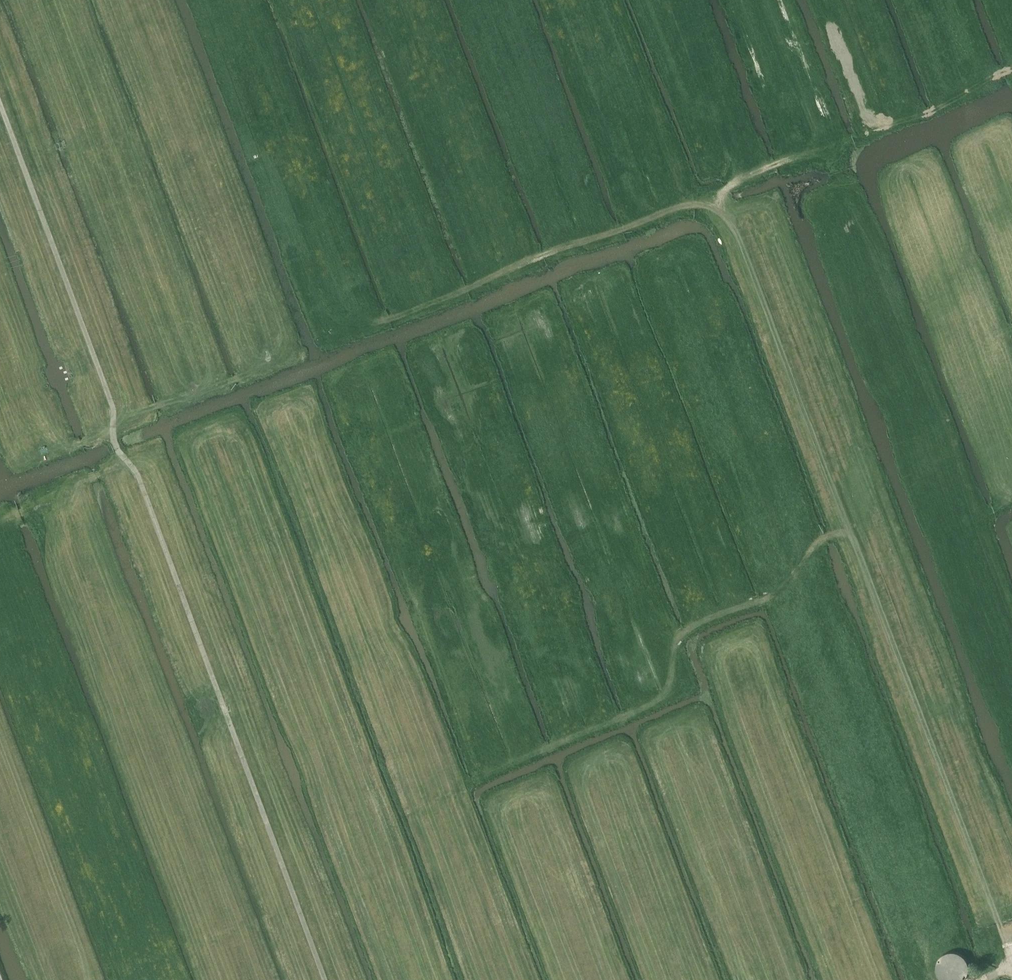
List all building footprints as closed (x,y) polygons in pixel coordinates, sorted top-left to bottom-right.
[(971,967),(971,962),(970,959),(968,956),(966,954),(964,952),(961,950),(958,949),(954,948),(951,948),(947,949),(943,951),(940,953),(938,956),(936,959),(935,962),(935,966),(935,970),(936,973),(938,977),(940,979),(965,979),(966,979),(968,977),(970,974),(971,971),(971,967)]
